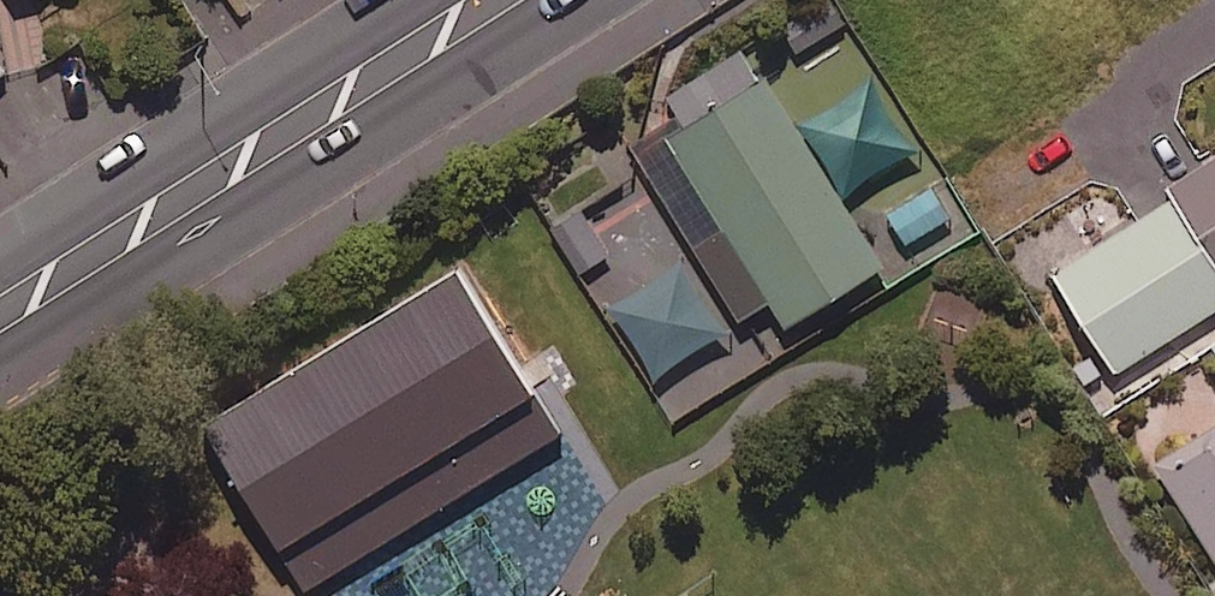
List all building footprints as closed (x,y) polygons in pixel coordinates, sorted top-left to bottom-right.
[(36,66),(75,42),(49,0),(0,0),(0,9),(36,66)] [(667,99),(685,129),(669,139),(647,171),(744,324),(773,306),(791,334),(890,272),(769,80),(761,85),(741,52),(667,99)] [(919,149),(874,78),(806,121),(850,192),(919,149)] [(1214,268),(1214,158),(1164,190),(1214,268)] [(938,182),(887,211),(910,252),(961,223),(938,182)] [(1168,204),(1046,280),(1108,378),(1214,310),(1214,276),(1168,204)] [(610,252),(581,211),(554,229),(584,271),(610,252)] [(730,330),(683,263),(614,311),(660,378),(730,330)] [(571,431),(471,266),(213,421),(312,586),(571,431)] [(1150,470),(1214,568),(1214,427),(1150,470)]
